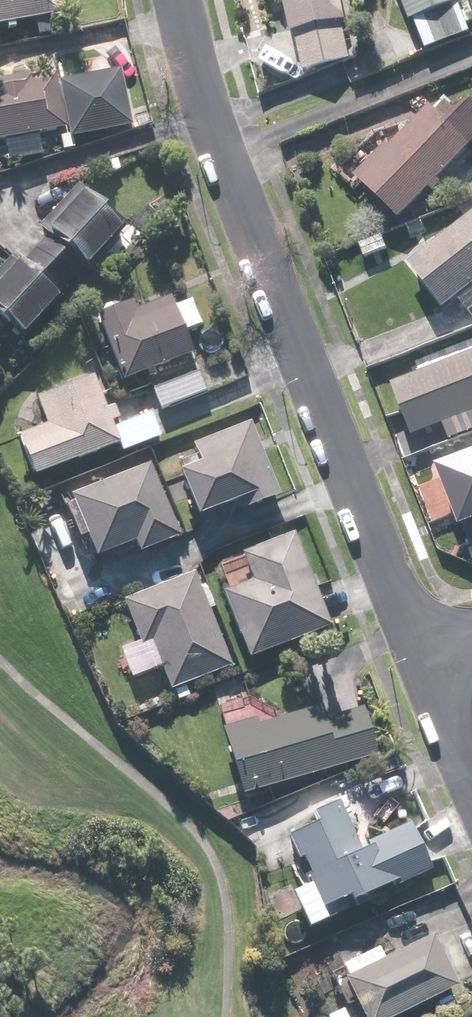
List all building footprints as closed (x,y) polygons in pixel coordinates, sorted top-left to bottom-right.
[(55,17),(51,0),(0,0),(0,29),(55,17)] [(334,0),(282,0),(298,74),(348,63),(334,0)] [(416,52),(463,32),(450,0),(395,0),(416,52)] [(121,67),(58,82),(69,129),(132,114),(121,67)] [(60,131),(49,77),(0,87),(0,154),(24,149),(22,139),(60,131)] [(471,138),(471,111),(465,104),(457,112),(445,100),(430,115),(425,111),(352,187),(390,223),(471,138)] [(113,228),(65,189),(27,237),(34,243),(16,266),(7,259),(0,268),(0,338),(13,349),(50,302),(46,299),(70,269),(76,274),(113,228)] [(400,269),(439,315),(452,304),(462,317),(471,309),(471,209),(400,269)] [(132,300),(89,317),(114,384),(187,357),(179,334),(195,327),(186,303),(170,310),(166,300),(136,311),(132,300)] [(399,382),(417,428),(445,417),(451,433),(471,425),(471,355),(399,382)] [(193,376),(147,393),(154,412),(200,395),(193,376)] [(109,409),(98,413),(86,380),(29,402),(39,428),(8,441),(23,482),(112,448),(105,431),(103,427),(114,422),(109,409)] [(146,416),(105,431),(112,448),(114,455),(155,439),(146,416)] [(273,500),(247,426),(187,448),(193,466),(168,475),(185,523),(228,507),(231,515),(273,500)] [(172,543),(143,471),(61,504),(85,563),(123,548),(128,560),(172,543)] [(247,583),(212,597),(240,663),(328,626),(290,536),(237,558),(247,583)] [(228,670),(190,574),(120,601),(136,643),(117,650),(128,680),(153,670),(163,696),(228,670)] [(311,710),(216,736),(233,798),(371,761),(358,714),(315,726),(311,710)] [(354,850),(335,805),(301,820),(306,832),(279,844),(298,890),(285,895),(301,932),(353,911),(349,901),(390,883),(393,890),(426,876),(406,829),(354,850)] [(449,991),(425,940),(374,964),(367,950),(328,969),(335,983),(330,986),(341,1009),(324,1016),(394,1016),(449,991)]
